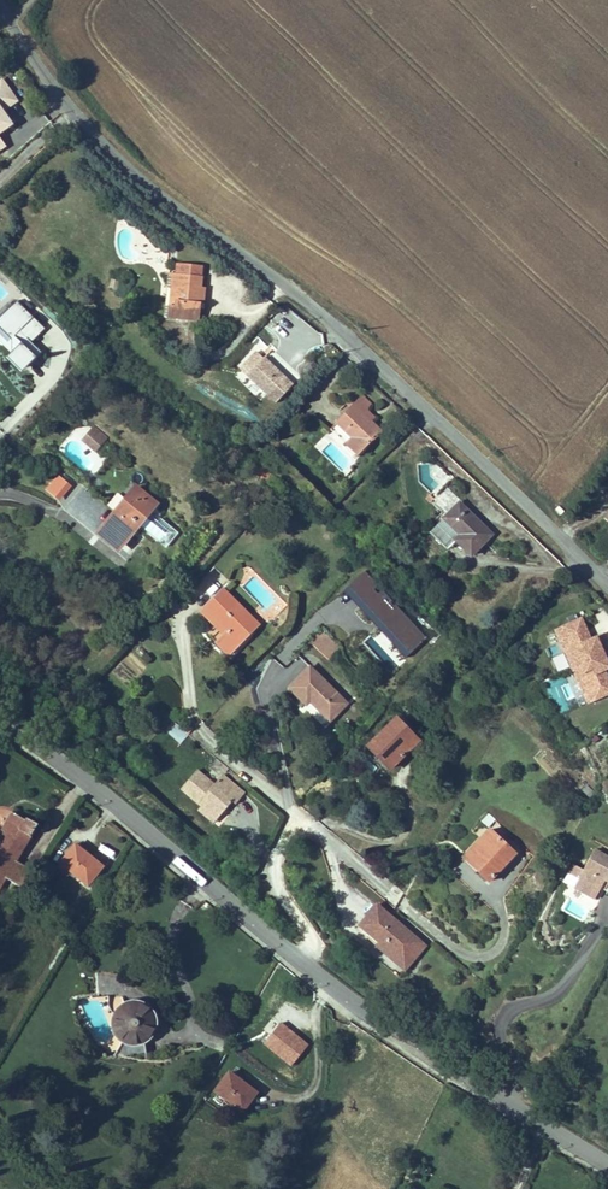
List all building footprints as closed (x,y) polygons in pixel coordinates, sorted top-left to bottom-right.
[(1,111),(15,101),(2,82),(0,83),(0,111),(1,111)] [(10,124),(1,111),(0,111),(0,131),(10,124)] [(174,278),(203,281),(204,269),(175,267),(174,278)] [(166,321),(200,323),(201,306),(202,292),(203,281),(174,278),(169,278),(166,321)] [(45,330),(16,303),(0,321),(0,335),(10,345),(11,362),(6,367),(21,382),(41,357),(30,346),(45,330)] [(244,379),(261,361),(254,355),(238,373),(244,379)] [(290,388),(261,361),(244,379),(273,406),(290,388)] [(371,406),(362,397),(337,423),(353,439),(347,445),(358,456),(381,432),(370,422),(363,415),(367,411),(371,406)] [(367,411),(363,415),(370,422),(374,418),(367,411)] [(353,439),(337,423),(331,430),(347,445),(353,439)] [(95,450),(105,438),(94,428),(84,440),(95,450)] [(444,512),(458,498),(446,486),(432,500),(444,512)] [(126,500),(101,531),(120,546),(153,506),(132,488),(124,498),(126,500)] [(439,524),(471,556),(492,535),(481,524),(480,526),(477,523),(478,522),(459,503),(439,524)] [(140,526),(164,548),(178,533),(154,511),(140,526)] [(428,638),(364,570),(343,590),(407,658),(428,638)] [(252,618),(223,590),(206,608),(229,631),(217,643),(229,655),(248,635),(241,629),(252,618)] [(258,625),(252,618),(241,629),(248,635),(258,625)] [(607,650),(607,645),(603,634),(591,640),(589,641),(585,634),(588,633),(581,619),(568,624),(571,629),(563,632),(560,641),(565,652),(573,655),(577,664),(607,650)] [(571,629),(568,624),(555,630),(560,641),(563,632),(571,629)] [(311,642),(329,660),(341,647),(323,630),(311,642)] [(607,668),(607,650),(577,664),(581,673),(578,681),(583,692),(592,696),(599,692),(601,697),(607,694),(607,678),(607,677),(605,678),(602,671),(604,670),(607,668)] [(577,664),(573,655),(565,652),(572,666),(577,664)] [(581,673),(577,664),(572,666),(578,681),(581,673)] [(310,667),(290,688),(307,705),(310,701),(312,700),(314,702),(313,704),(330,720),(347,703),(310,667)] [(588,703),(601,697),(599,692),(592,696),(583,692),(588,703)] [(419,741),(397,718),(371,743),(383,756),(380,759),(390,769),(419,741)] [(383,756),(371,743),(368,747),(380,759),(383,756)] [(213,785),(196,771),(181,789),(202,807),(204,804),(219,817),(232,802),(235,804),(244,794),(222,775),(213,785)] [(38,825),(27,818),(26,820),(13,813),(2,831),(5,832),(0,840),(0,875),(6,878),(20,887),(30,869),(16,861),(38,825)] [(479,872),(489,882),(515,854),(490,830),(467,854),(482,869),(479,872)] [(75,845),(74,846),(85,855),(86,853),(75,845)] [(61,863),(88,885),(103,866),(86,853),(85,855),(74,846),(61,863)] [(375,874),(387,864),(374,849),(363,858),(375,874)] [(594,852),(573,890),(594,902),(604,883),(607,885),(607,860),(594,852)] [(464,858),(479,872),(482,869),(467,854),(464,858)] [(385,947),(399,959),(416,938),(377,905),(360,926),(385,947)] [(399,959),(385,947),(382,950),(405,970),(425,946),(416,938),(399,959)] [(121,1039),(123,1041),(115,1053),(119,1055),(123,1057),(127,1058),(132,1059),(136,1059),(140,1058),(147,1056),(144,1041),(147,1039),(149,1037),(152,1033),(154,1029),(154,1023),(154,1021),(153,1016),(152,1014),(151,1012),(149,1010),(145,1006),(143,1005),(138,1003),(136,1003),(131,1003),(126,1005),(121,1008),(119,1009),(116,1013),(115,1016),(114,1021),(114,1023),(114,1028),(115,1031),(118,1035),(121,1039)] [(264,1043),(292,1066),(308,1045),(280,1022),(264,1043)] [(256,1093),(229,1072),(215,1091),(242,1111),(256,1093)]
